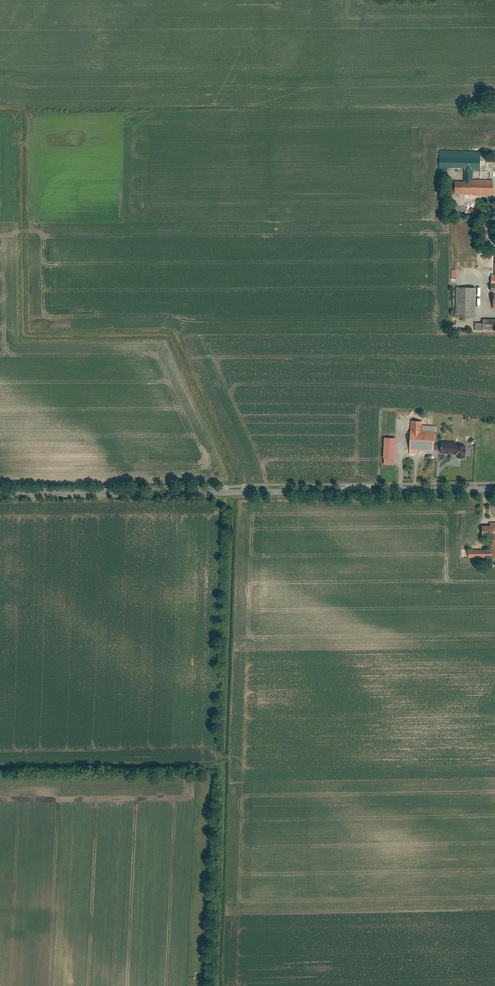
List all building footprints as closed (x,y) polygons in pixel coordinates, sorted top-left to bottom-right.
[(480,151),(441,151),(441,167),(463,167),(463,170),(472,170),(480,170),(480,151)] [(472,170),(463,170),(463,179),(472,179),(472,170)] [(453,194),(491,195),(492,179),(472,179),(463,179),(463,182),(454,181),(453,194)] [(474,287),(455,287),(455,317),(474,317),(474,287)] [(482,319),(482,323),(482,328),(494,329),(494,319),(482,319)] [(433,450),(434,432),(422,431),(422,421),(411,421),(409,449),(433,450)] [(393,458),(394,458),(395,438),(383,438),(382,458),(383,458),(393,458)] [(455,442),(440,441),(440,453),(454,453),(455,445),(455,442)] [(465,458),(465,446),(455,445),(454,453),(457,453),(456,458),(465,458)] [(489,526),(481,526),(481,535),(489,535),(489,526)]
